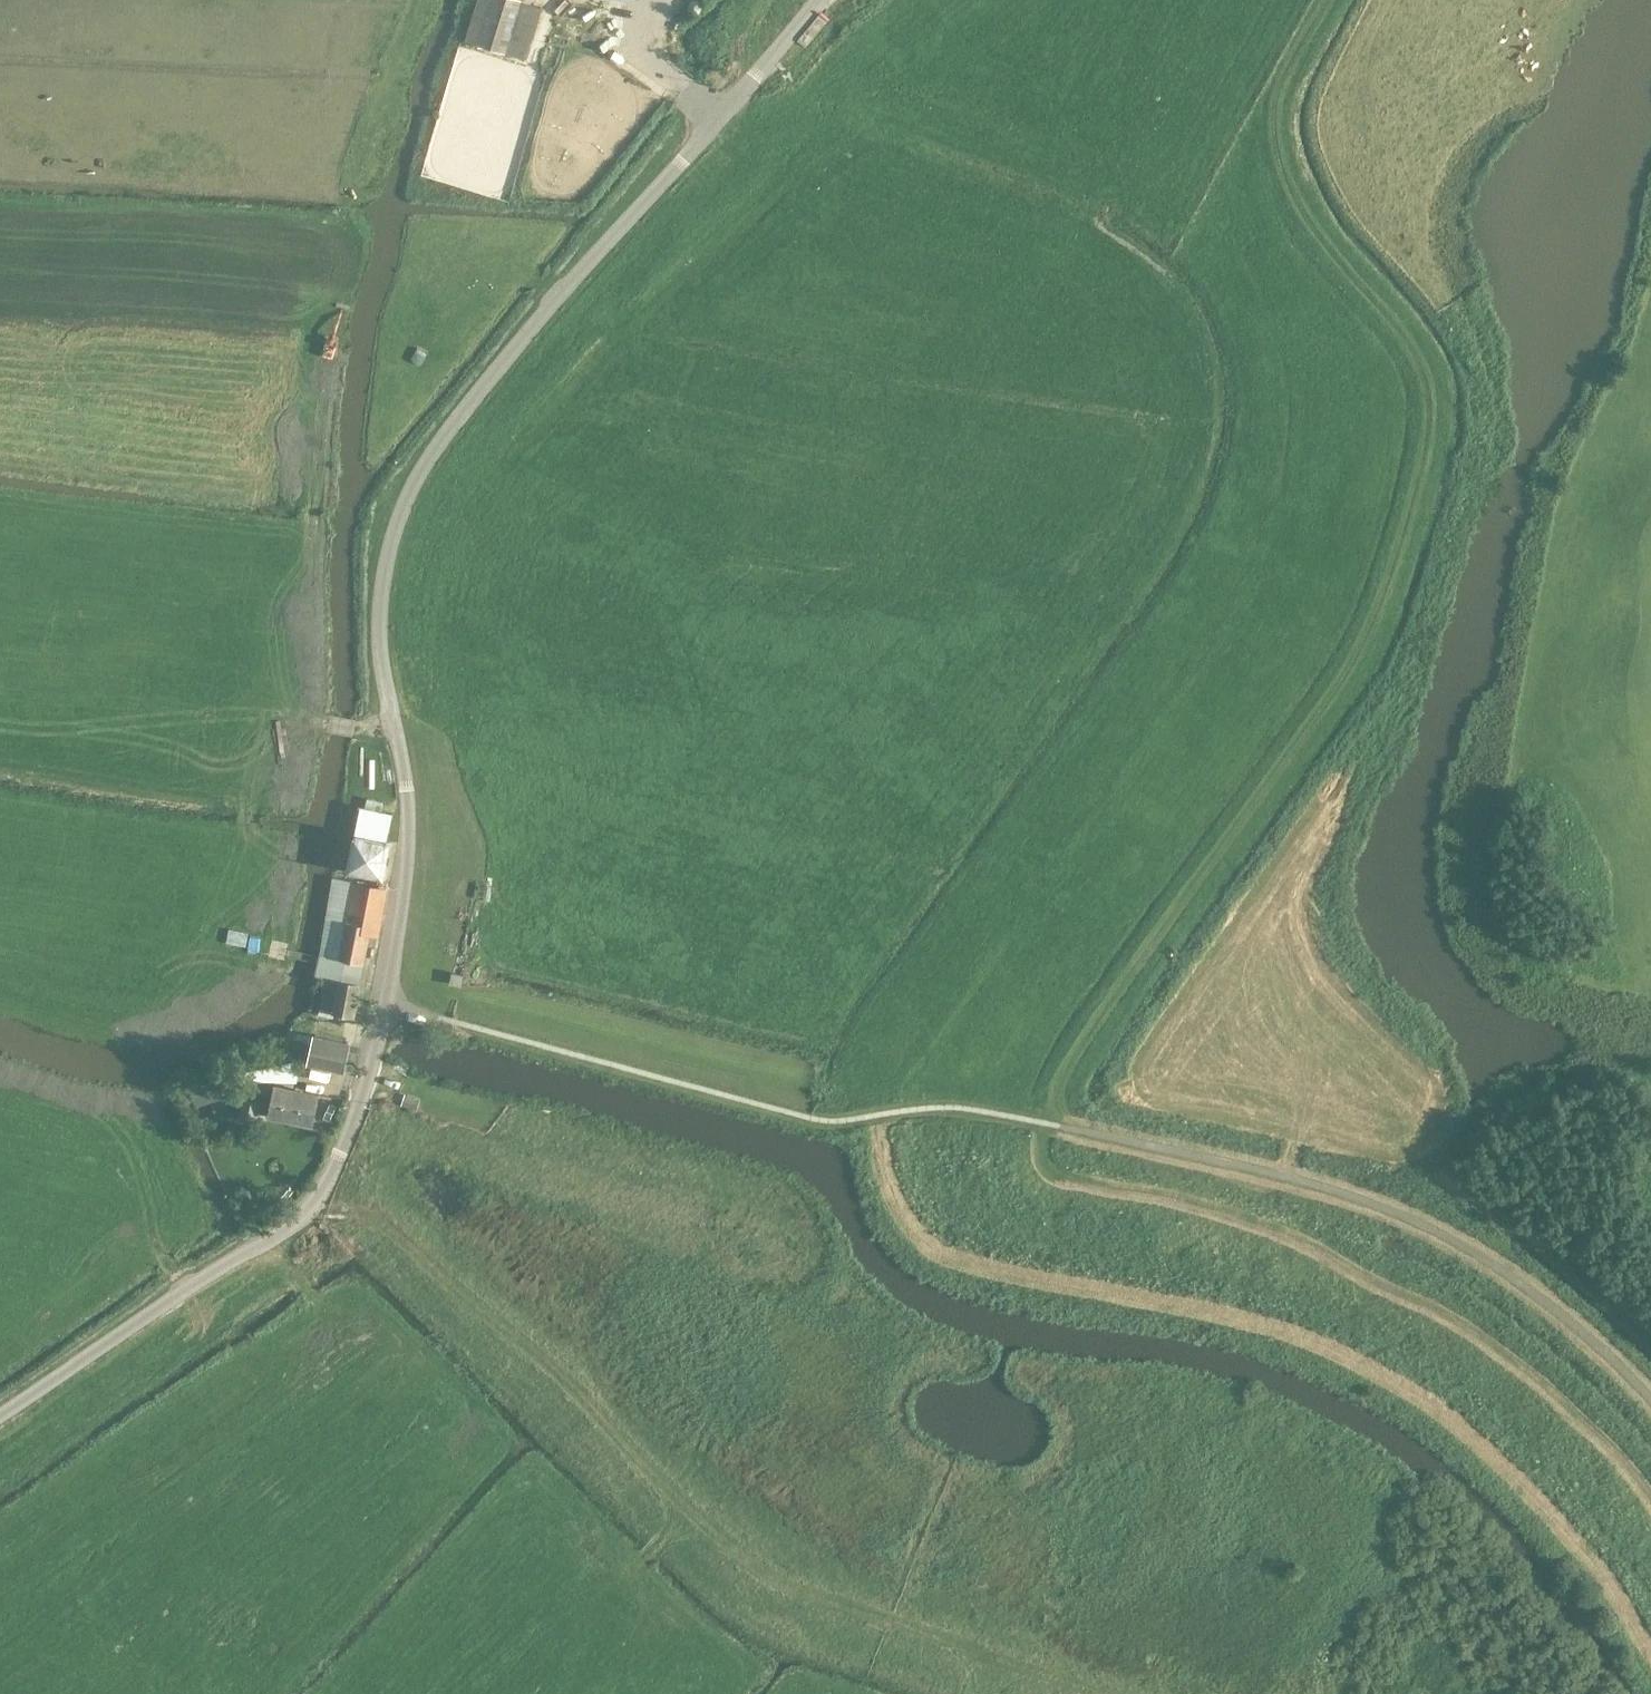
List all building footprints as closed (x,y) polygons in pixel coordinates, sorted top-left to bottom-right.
[(506,52),(522,0),(521,0),(491,0),(478,44),(506,52)] [(334,868),(348,870),(347,871),(385,878),(393,840),(388,839),(393,813),(362,806),(357,834),(355,833),(352,846),(338,843),(334,868)] [(366,963),(371,934),(379,936),(381,927),(387,888),(355,880),(340,958),(366,963)] [(461,985),(463,974),(452,972),(450,983),(461,985)] [(360,985),(340,980),(340,982),(325,979),(318,1013),(334,1017),(335,1010),(354,1015),(360,985)] [(342,1071),(349,1041),(314,1033),(307,1064),(342,1071)] [(278,1075),(297,1079),(301,1059),(280,1063),(240,1072),(243,1083),(244,1083),(244,1080),(278,1073),(278,1075)] [(312,1123),(319,1093),(275,1083),(270,1103),(243,1096),(238,1117),(254,1121),(257,1110),(312,1123)] [(406,1095),(401,1107),(416,1114),(421,1102),(406,1095)]
